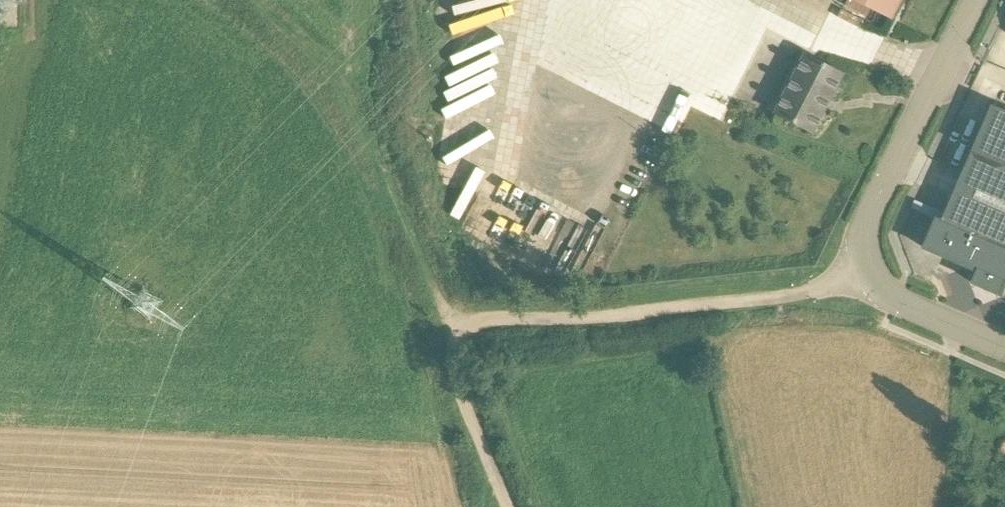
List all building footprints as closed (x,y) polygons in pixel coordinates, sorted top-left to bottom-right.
[(893,19),(902,0),(856,0),(893,19)] [(842,74),(815,61),(796,50),(766,108),(812,132),(842,74)] [(971,151),(940,223),(959,231),(947,258),(1004,283),(1004,166),(971,151)]
